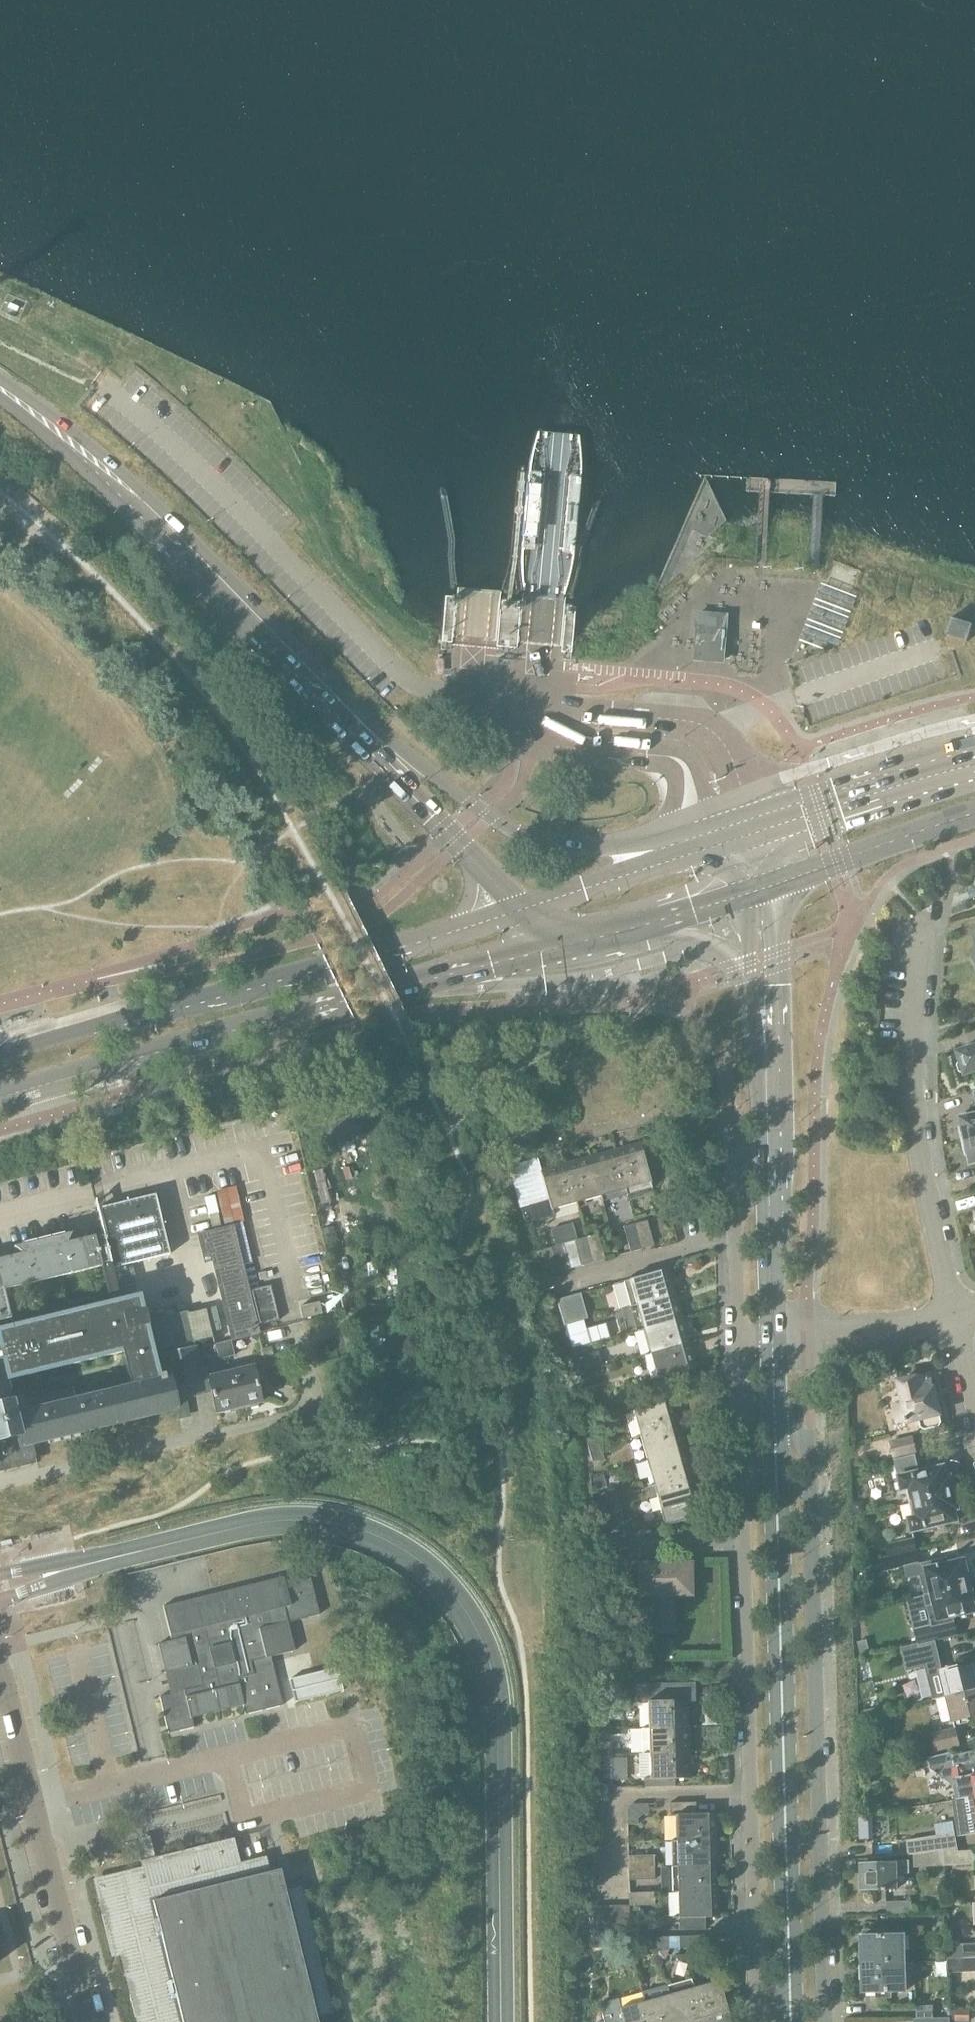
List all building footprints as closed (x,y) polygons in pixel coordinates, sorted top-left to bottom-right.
[(842,649),(855,593),(817,583),(803,640),(842,649)] [(728,615),(697,612),(694,654),(724,657),(728,615)] [(967,642),(970,631),(972,625),(971,624),(971,626),(951,619),(951,618),(950,618),(945,634),(946,635),(946,634),(966,640),(966,641),(967,642)] [(956,1051),(960,1061),(958,1061),(957,1064),(958,1068),(961,1070),(962,1069),(964,1074),(974,1071),(974,1045),(956,1051)] [(959,1127),(962,1141),(974,1138),(974,1114),(972,1115),(971,1111),(960,1114),(961,1117),(960,1117),(962,1126),(959,1127)] [(962,1141),(965,1155),(968,1154),(970,1163),(971,1163),(972,1166),(974,1165),(974,1138),(962,1141)] [(615,1153),(624,1189),(626,1194),(651,1188),(640,1146),(615,1153)] [(590,1160),(600,1195),(624,1189),(615,1153),(590,1160)] [(575,1202),(600,1195),(590,1160),(566,1166),(575,1202)] [(510,1171),(521,1212),(549,1204),(550,1209),(575,1202),(566,1166),(542,1173),(539,1163),(510,1171)] [(0,1258),(0,1320),(10,1317),(3,1290),(99,1266),(108,1303),(0,1328),(0,1464),(1,1464),(23,1459),(35,1456),(32,1443),(176,1408),(174,1399),(185,1396),(195,1394),(205,1392),(200,1368),(195,1348),(195,1346),(213,1342),(205,1308),(187,1313),(186,1310),(152,1319),(160,1349),(173,1345),(174,1351),(161,1355),(167,1378),(164,1379),(163,1374),(161,1374),(157,1375),(145,1325),(147,1324),(144,1311),(142,1312),(141,1310),(138,1296),(118,1300),(111,1269),(112,1269),(112,1267),(169,1254),(154,1194),(96,1208),(100,1224),(102,1233),(66,1242),(71,1232),(13,1246),(21,1253),(0,1258)] [(634,1223),(641,1249),(653,1245),(646,1220),(634,1223)] [(641,1249),(634,1223),(623,1227),(630,1252),(641,1249)] [(570,1224),(551,1229),(555,1245),(575,1239),(570,1224)] [(232,1226),(197,1234),(204,1261),(212,1259),(231,1339),(258,1333),(258,1332),(232,1226)] [(585,1237),(592,1262),(604,1259),(597,1234),(585,1237)] [(574,1240),(581,1265),(592,1262),(585,1237),(574,1240)] [(581,1265),(574,1240),(562,1243),(569,1269),(581,1265)] [(569,1269),(562,1243),(550,1246),(558,1272),(569,1269)] [(664,1269),(622,1281),(630,1306),(635,1304),(671,1294),(664,1269)] [(270,1284),(249,1289),(258,1324),(278,1319),(270,1284)] [(574,1321),(587,1317),(580,1293),(568,1296),(574,1321)] [(671,1294),(635,1304),(642,1329),(678,1319),(671,1294)] [(563,1324),(574,1321),(568,1296),(556,1299),(563,1324)] [(302,1317),(304,1316),(321,1312),(318,1301),(299,1305),(302,1317)] [(583,1319),(574,1321),(564,1324),(571,1348),(609,1338),(605,1322),(585,1328),(583,1319)] [(678,1319),(642,1329),(649,1353),(685,1343),(678,1319)] [(230,1340),(214,1343),(218,1359),(233,1355),(230,1340)] [(649,1353),(656,1378),(692,1368),(685,1343),(649,1353)] [(584,1355),(588,1370),(599,1367),(594,1352),(584,1355)] [(574,1373),(586,1370),(583,1359),(571,1362),(574,1373)] [(252,1366),(229,1371),(238,1407),(248,1404),(250,1406),(257,1404),(258,1402),(261,1401),(252,1366)] [(574,1373),(578,1386),(590,1382),(586,1370),(574,1373)] [(238,1407),(229,1371),(207,1377),(215,1412),(238,1407)] [(941,1422),(929,1374),(899,1381),(904,1405),(894,1408),(898,1423),(918,1418),(920,1427),(924,1430),(939,1426),(941,1422)] [(632,1411),(639,1436),(675,1426),(668,1400),(632,1411)] [(682,1450),(675,1426),(639,1436),(646,1461),(682,1450)] [(588,1450),(600,1447),(597,1435),(585,1438),(588,1450)] [(893,1457),(912,1453),(916,1452),(913,1438),(890,1443),(893,1457)] [(603,1458),(600,1447),(588,1450),(592,1462),(603,1458)] [(689,1475),(682,1450),(646,1461),(653,1485),(689,1475)] [(916,1472),(912,1453),(893,1457),(898,1477),(899,1476),(902,1489),(906,1489),(909,1503),(953,1492),(949,1476),(946,1477),(943,1466),(916,1472)] [(592,1477),(595,1489),(605,1487),(602,1475),(592,1477)] [(695,1499),(689,1475),(653,1485),(664,1525),(685,1520),(692,1507),(690,1502),(697,1499),(697,1498),(695,1499)] [(953,1492),(909,1503),(913,1518),(909,1519),(912,1531),(956,1521),(953,1510),(957,1509),(953,1492)] [(610,1521),(611,1524),(623,1520),(616,1495),(604,1498),(610,1521)] [(611,1524),(610,1521),(604,1498),(592,1502),(597,1521),(599,1527),(611,1524)] [(863,1510),(862,1505),(858,1502),(853,1503),(854,1512),(863,1510)] [(884,1558),(888,1557),(916,1550),(917,1550),(914,1538),(881,1546),(884,1558)] [(884,1558),(871,1561),(874,1573),(903,1565),(906,1578),(920,1575),(925,1596),(970,1585),(969,1584),(972,1581),(970,1573),(967,1572),(964,1560),(956,1562),(954,1556),(919,1564),(916,1550),(888,1557),(884,1558)] [(628,1580),(622,1558),(621,1554),(609,1557),(616,1583),(628,1580)] [(622,1558),(628,1580),(629,1585),(641,1585),(641,1594),(650,1593),(650,1620),(670,1620),(669,1593),(688,1593),(687,1565),(640,1566),(638,1566),(635,1554),(622,1558)] [(170,1694),(159,1696),(168,1732),(193,1726),(191,1717),(242,1705),(245,1713),(282,1704),(282,1703),(281,1703),(270,1656),(294,1650),(294,1649),(293,1649),(286,1622),(319,1614),(309,1577),(285,1583),(283,1575),(162,1605),(171,1640),(157,1643),(170,1694)] [(970,1585),(925,1596),(932,1625),(914,1629),(915,1633),(917,1645),(933,1641),(933,1640),(957,1635),(954,1620),(953,1621),(952,1616),(956,1615),(956,1617),(959,1616),(959,1614),(974,1611),(974,1597),(973,1596),(970,1585)] [(933,1641),(917,1645),(910,1647),(916,1668),(939,1662),(933,1641)] [(974,1689),(974,1662),(941,1671),(947,1696),(974,1689)] [(647,1703),(647,1728),(684,1728),(684,1702),(695,1702),(694,1682),(636,1684),(637,1703),(647,1703)] [(947,1696),(953,1721),(974,1716),(974,1689),(947,1696)] [(647,1728),(648,1754),(685,1753),(684,1728),(647,1728)] [(958,1743),(955,1729),(931,1735),(935,1750),(958,1743)] [(599,1743),(599,1755),(611,1754),(611,1742),(599,1743)] [(929,1757),(932,1769),(950,1782),(953,1782),(954,1786),(958,1785),(961,1798),(961,1799),(974,1797),(974,1750),(953,1755),(952,1752),(929,1757)] [(686,1779),(685,1753),(648,1754),(649,1780),(652,1780),(652,1787),(675,1787),(675,1779),(686,1779)] [(598,1781),(611,1781),(611,1754),(599,1755),(598,1781)] [(953,1800),(959,1836),(962,1835),(974,1833),(974,1797),(961,1799),(961,1798),(953,1800)] [(629,1801),(627,1816),(641,1818),(643,1803),(629,1801)] [(695,1802),(668,1802),(669,1816),(675,1815),(675,1841),(713,1839),(712,1813),(695,1813),(695,1802)] [(906,1839),(907,1852),(907,1855),(913,1854),(942,1850),(943,1853),(957,1852),(954,1832),(906,1839)] [(143,1857),(155,1854),(150,1834),(138,1837),(143,1857)] [(266,1855),(265,1856),(240,1862),(234,1837),(233,1836),(214,1841),(215,1844),(198,1848),(198,1845),(196,1845),(196,1848),(181,1852),(180,1849),(178,1850),(179,1853),(163,1857),(162,1854),(160,1854),(161,1857),(155,1859),(143,1862),(145,1868),(130,1871),(129,1869),(128,1869),(128,1872),(114,1876),(113,1873),(112,1874),(112,1876),(96,1880),(102,1903),(99,1904),(99,1905),(102,1905),(104,1913),(101,1913),(112,1956),(121,1954),(126,1973),(124,1973),(124,1975),(127,1975),(131,1993),(129,1994),(135,2016),(137,2016),(138,2021),(317,2021),(316,2016),(332,2012),(301,1885),(284,1889),(282,1881),(279,1869),(270,1871),(266,1855)] [(713,1839),(675,1841),(676,1866),(713,1865),(713,1839)] [(942,1850),(913,1854),(913,1867),(944,1866),(943,1853),(942,1850)] [(957,1852),(943,1853),(944,1866),(974,1865),(974,1850),(957,1852)] [(627,1867),(653,1866),(653,1854),(627,1855),(627,1867)] [(908,1860),(896,1861),(896,1863),(860,1864),(861,1889),(882,1889),(882,1891),(887,1891),(887,1889),(897,1888),(896,1872),(908,1872),(908,1860)] [(713,1865),(676,1866),(677,1891),(714,1890),(713,1865)] [(627,1867),(627,1880),(654,1879),(653,1866),(627,1867)] [(652,1891),(630,1890),(629,1902),(651,1904),(652,1891)] [(678,1917),(678,1930),(705,1929),(704,1917),(715,1916),(714,1890),(677,1891),(677,1916),(678,1917)] [(911,1900),(886,1901),(886,1913),(911,1912),(911,1900)] [(604,1905),(592,1906),(592,1932),(597,1932),(605,1932),(604,1905)] [(616,1905),(604,1905),(605,1932),(617,1931),(616,1905)] [(628,1905),(616,1905),(617,1931),(629,1931),(628,1905)] [(878,1935),(886,1935),(886,1924),(878,1924),(878,1930),(878,1935)] [(863,1964),(904,1963),(903,1935),(886,1935),(878,1935),(878,1930),(866,1930),(866,1936),(863,1936),(863,1963),(863,1964)] [(612,1938),(612,1931),(605,1932),(597,1932),(592,1932),(592,1948),(611,1947),(612,1943),(618,1943),(618,1946),(623,1946),(623,1938),(612,1938)] [(704,1935),(678,1936),(679,1948),(705,1947),(704,1935)] [(656,1936),(643,1936),(643,1949),(656,1948),(656,1936)] [(656,1936),(656,1948),(668,1948),(668,1936),(656,1936)] [(946,1945),(947,1959),(962,1958),(965,1958),(974,1957),(974,1943),(946,1945)] [(962,1958),(947,1959),(947,1973),(965,1972),(965,1958),(962,1958)] [(904,1992),(904,1963),(863,1964),(863,1966),(864,1993),(877,1993),(877,1999),(892,1998),(891,1992),(904,1992)] [(676,2021),(702,2021),(692,1987),(690,1979),(666,1985),(668,1994),(676,2021)] [(728,2016),(718,1980),(692,1987),(702,2021),(707,2021),(728,2016)] [(649,2021),(676,2021),(668,1994),(644,2001),(649,2021)] [(644,2001),(619,2008),(616,1998),(598,2003),(604,2021),(649,2021),(644,2001)] [(930,2005),(916,2006),(917,2018),(930,2017),(930,2005)] [(969,2010),(955,2010),(955,2021),(969,2021),(969,2010)]
